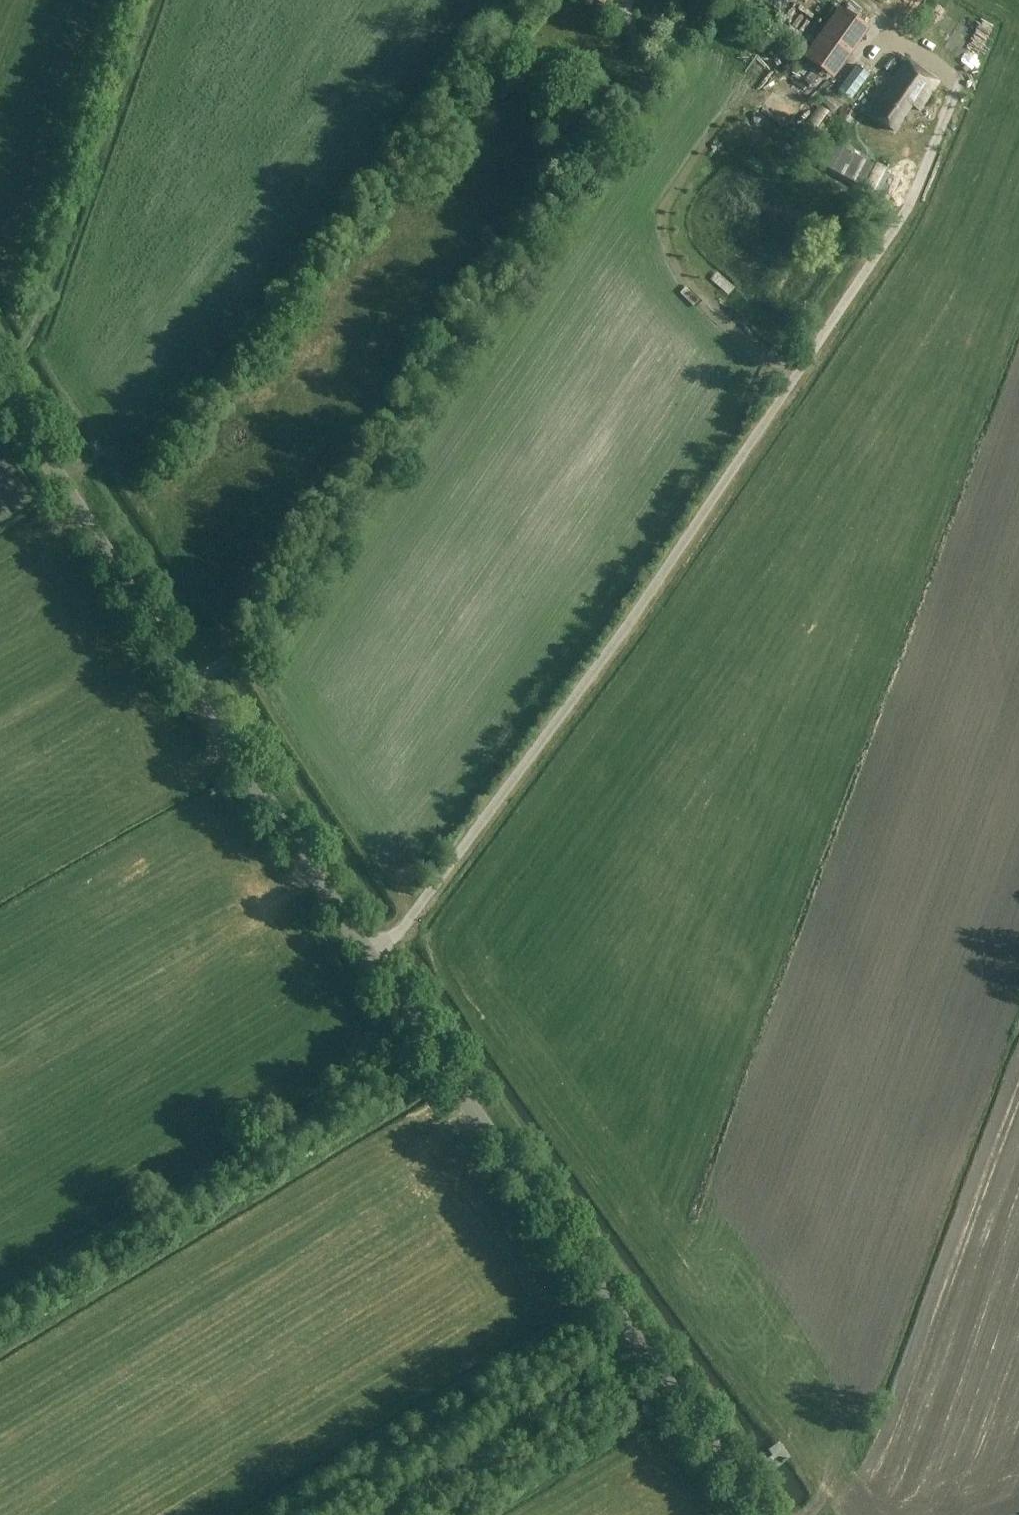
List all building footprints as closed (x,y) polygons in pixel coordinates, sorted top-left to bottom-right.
[(838,8),(803,59),(833,80),(869,30),(838,8)] [(919,111),(938,82),(908,60),(889,85),(891,87),(870,115),(893,132),(912,106),(919,111)]
